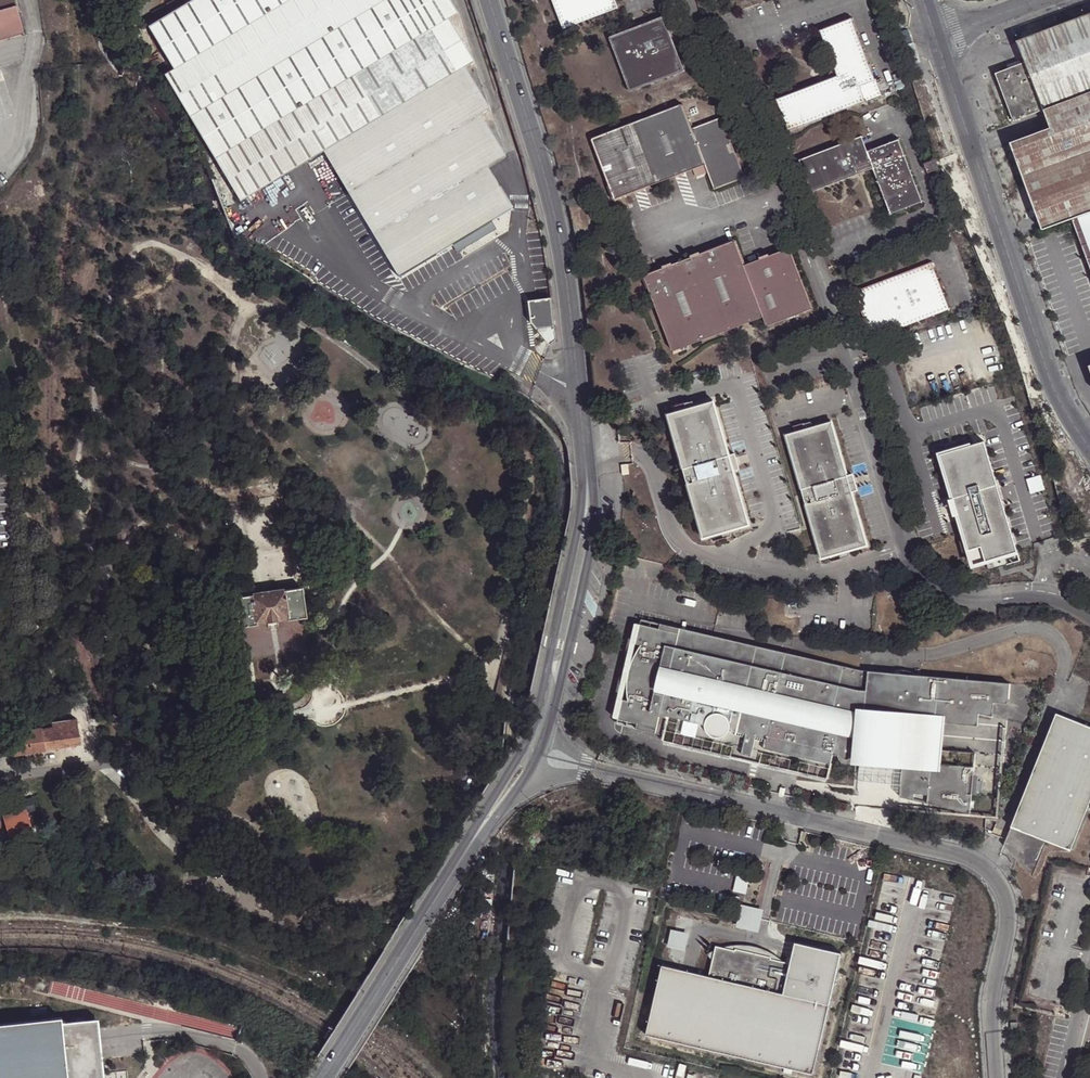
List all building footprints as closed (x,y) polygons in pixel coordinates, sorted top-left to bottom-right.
[(22,32),(14,0),(0,0),(0,38),(22,32)] [(448,246),(478,228),(487,222),(510,208),(485,166),(503,155),(480,112),(487,107),(464,65),(472,60),(446,18),(456,12),(449,0),(187,0),(147,23),(172,66),(163,71),(240,199),(323,150),(398,276),(418,263),(448,246)] [(563,26),(617,6),(615,0),(553,0),(563,26)] [(665,12),(612,34),(634,88),(688,65),(665,12)] [(1043,109),(1089,91),(1089,13),(1017,41),(1025,63),(995,74),(1013,121),(1043,109)] [(820,29),(834,68),(836,75),(829,78),(776,98),(788,129),(864,100),(858,85),(873,80),(851,18),(820,29)] [(907,27),(896,31),(901,46),(902,46),(912,42),(907,27)] [(912,42),(902,46),(907,58),(917,54),(912,42)] [(836,75),(834,68),(829,69),(827,75),(829,78),(836,75)] [(1042,230),(1064,222),(1072,219),(1089,212),(1089,91),(1043,109),(1049,128),(1009,143),(1042,230)] [(688,106),(597,139),(619,201),(709,168),(719,194),(750,182),(727,121),(697,132),(688,106)] [(920,201),(897,140),(866,151),(861,136),(799,160),(811,190),(872,167),(889,213),(920,201)] [(939,168),(936,158),(925,162),(929,172),(935,169),(939,168)] [(935,169),(929,172),(937,194),(943,192),(935,169)] [(1072,219),(1089,269),(1089,212),(1072,219)] [(1089,291),(1089,269),(1072,219),(1064,222),(1065,224),(1070,223),(1072,230),(1068,231),(1089,291)] [(487,222),(478,228),(482,234),(491,228),(487,222)] [(1070,223),(1065,224),(1048,231),(1050,238),(1068,231),(1072,230),(1070,223)] [(737,245),(646,278),(674,355),(765,321),(768,331),(815,314),(792,253),(746,270),(737,245)] [(470,284),(464,273),(448,246),(418,263),(455,323),(483,305),(470,284)] [(867,315),(864,316),(872,338),(949,309),(932,263),(855,292),(861,308),(864,307),(867,315)] [(548,343),(557,339),(555,327),(551,298),(529,300),(530,322),(548,343)] [(988,318),(982,313),(978,317),(985,322),(988,318)] [(717,403),(671,416),(686,471),(692,469),(696,484),(690,486),(705,540),(751,528),(717,403)] [(835,426),(789,438),(803,493),(810,492),(814,506),(807,508),(822,563),(869,550),(835,426)] [(985,447),(939,460),(972,572),(1018,557),(985,447)] [(696,484),(692,469),(686,471),(690,486),(696,484)] [(814,506),(810,492),(803,493),(807,508),(814,506)] [(302,587),(249,594),(238,596),(234,597),(238,627),(257,624),(256,621),(287,617),(287,620),(307,617),(302,587)] [(951,708),(992,718),(994,704),(1008,706),(1011,686),(861,670),(843,666),(841,671),(639,622),(616,720),(741,750),(740,755),(750,758),(751,752),(827,770),(830,756),(835,756),(835,758),(837,762),(840,765),(844,766),(848,765),(852,762),(853,758),(901,762),(896,799),(968,816),(975,756),(932,751),(935,724),(937,704),(951,706),(951,708)] [(991,730),(992,718),(951,708),(951,706),(937,704),(935,724),(991,730)] [(1004,843),(1020,849),(1017,858),(1033,874),(1047,838),(1071,847),(1089,797),(1089,725),(1055,711),(1004,843)] [(10,737),(14,754),(80,744),(76,718),(52,723),(52,726),(28,730),(27,734),(10,737)] [(15,815),(13,818),(15,820),(17,835),(16,835),(19,838),(26,837),(28,833),(26,817),(21,814),(15,815)] [(15,820),(13,818),(15,815),(7,817),(11,840),(19,838),(16,835),(17,835),(15,820)] [(1020,849),(1004,843),(1017,858),(1020,849)] [(752,926),(756,909),(744,906),(740,924),(752,926)] [(684,945),(687,933),(675,930),(672,943),(684,945)] [(813,1074),(830,1004),(784,993),(791,962),(772,958),(773,956),(736,947),(736,949),(716,944),(709,975),(663,963),(646,1033),(813,1074)] [(0,1024),(0,1077),(63,1077),(60,1023),(59,1018),(0,1024)] [(60,1023),(63,1077),(103,1077),(96,1019),(60,1023)] [(1008,1023),(1009,1037),(1017,1036),(1016,1022),(1008,1023)]
